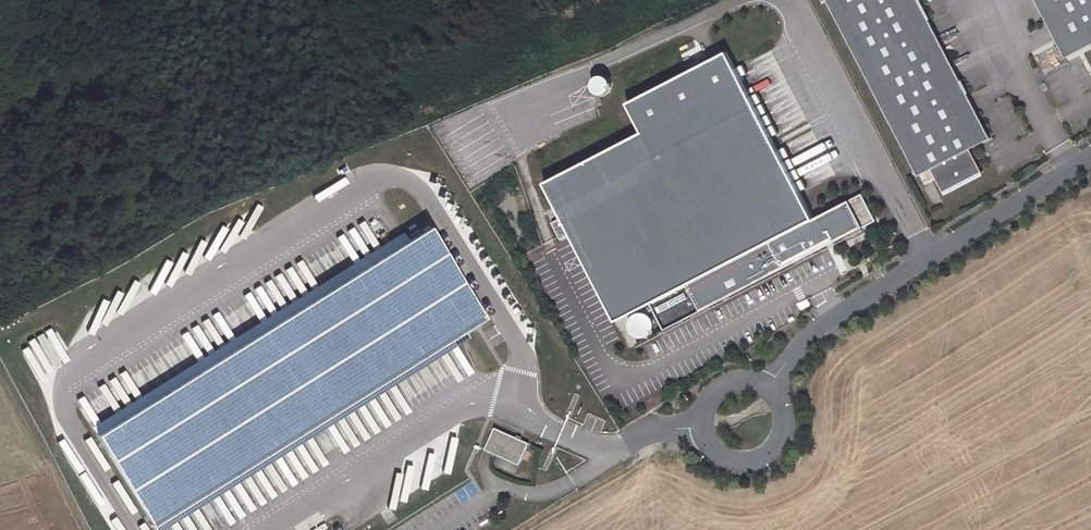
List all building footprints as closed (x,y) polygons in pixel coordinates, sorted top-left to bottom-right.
[(923,175),(936,168),(948,191),(986,171),(975,148),(995,137),(924,0),(833,0),(923,175)] [(1068,59),(1090,47),(1090,0),(1038,0),(1068,59)] [(729,54),(628,105),(643,135),(544,184),(561,219),(551,224),(560,241),(570,236),(614,324),(649,307),(662,332),(875,227),(862,199),(813,223),(729,54)] [(486,313),(427,222),(100,432),(159,524),(486,313)] [(527,443),(493,428),(483,450),(493,454),(517,465),(527,443)]
